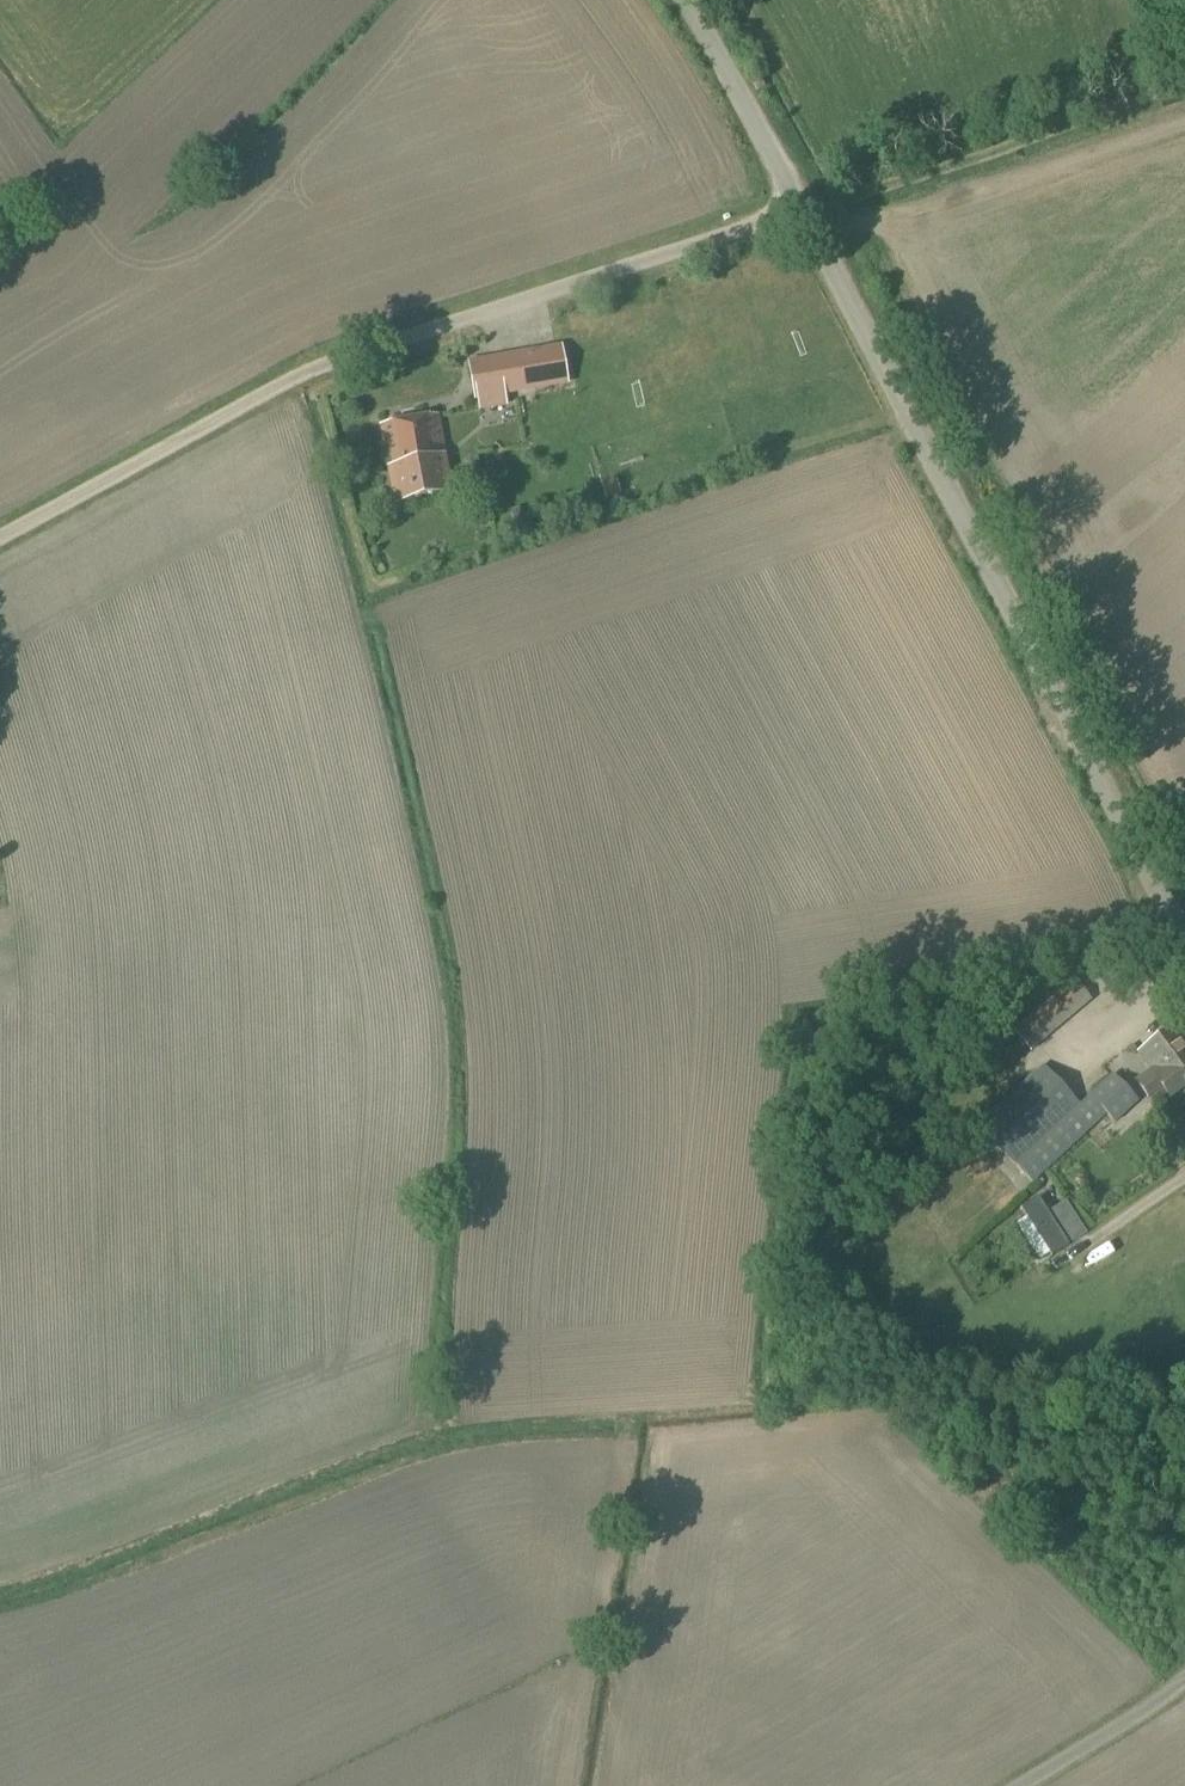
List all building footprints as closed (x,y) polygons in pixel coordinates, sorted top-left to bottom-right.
[(561,349),(506,358),(512,392),(567,383),(561,349)] [(451,493),(443,456),(436,416),(378,427),(386,469),(395,506),(451,493)] [(613,500),(632,495),(629,484),(610,489),(613,500)] [(1103,993),(1089,976),(1079,984),(1078,983),(1060,998),(1074,1016),(1103,993)] [(1028,1023),(1016,1034),(1030,1052),(1043,1041),(1028,1023)] [(1135,1053),(1147,1071),(1133,1081),(1149,1102),(1162,1091),(1169,1099),(1184,1087),(1184,1036),(1176,1024),(1135,1053)] [(1138,1102),(1112,1073),(1079,1105),(1043,1066),(978,1126),(1031,1185),(1074,1144),(1097,1123),(1105,1115),(1109,1119),(1114,1124),(1138,1102)] [(1048,1258),(1066,1247),(1036,1199),(1018,1210),(1048,1258)] [(1060,1229),(1075,1219),(1064,1203),(1050,1212),(1060,1229)]
